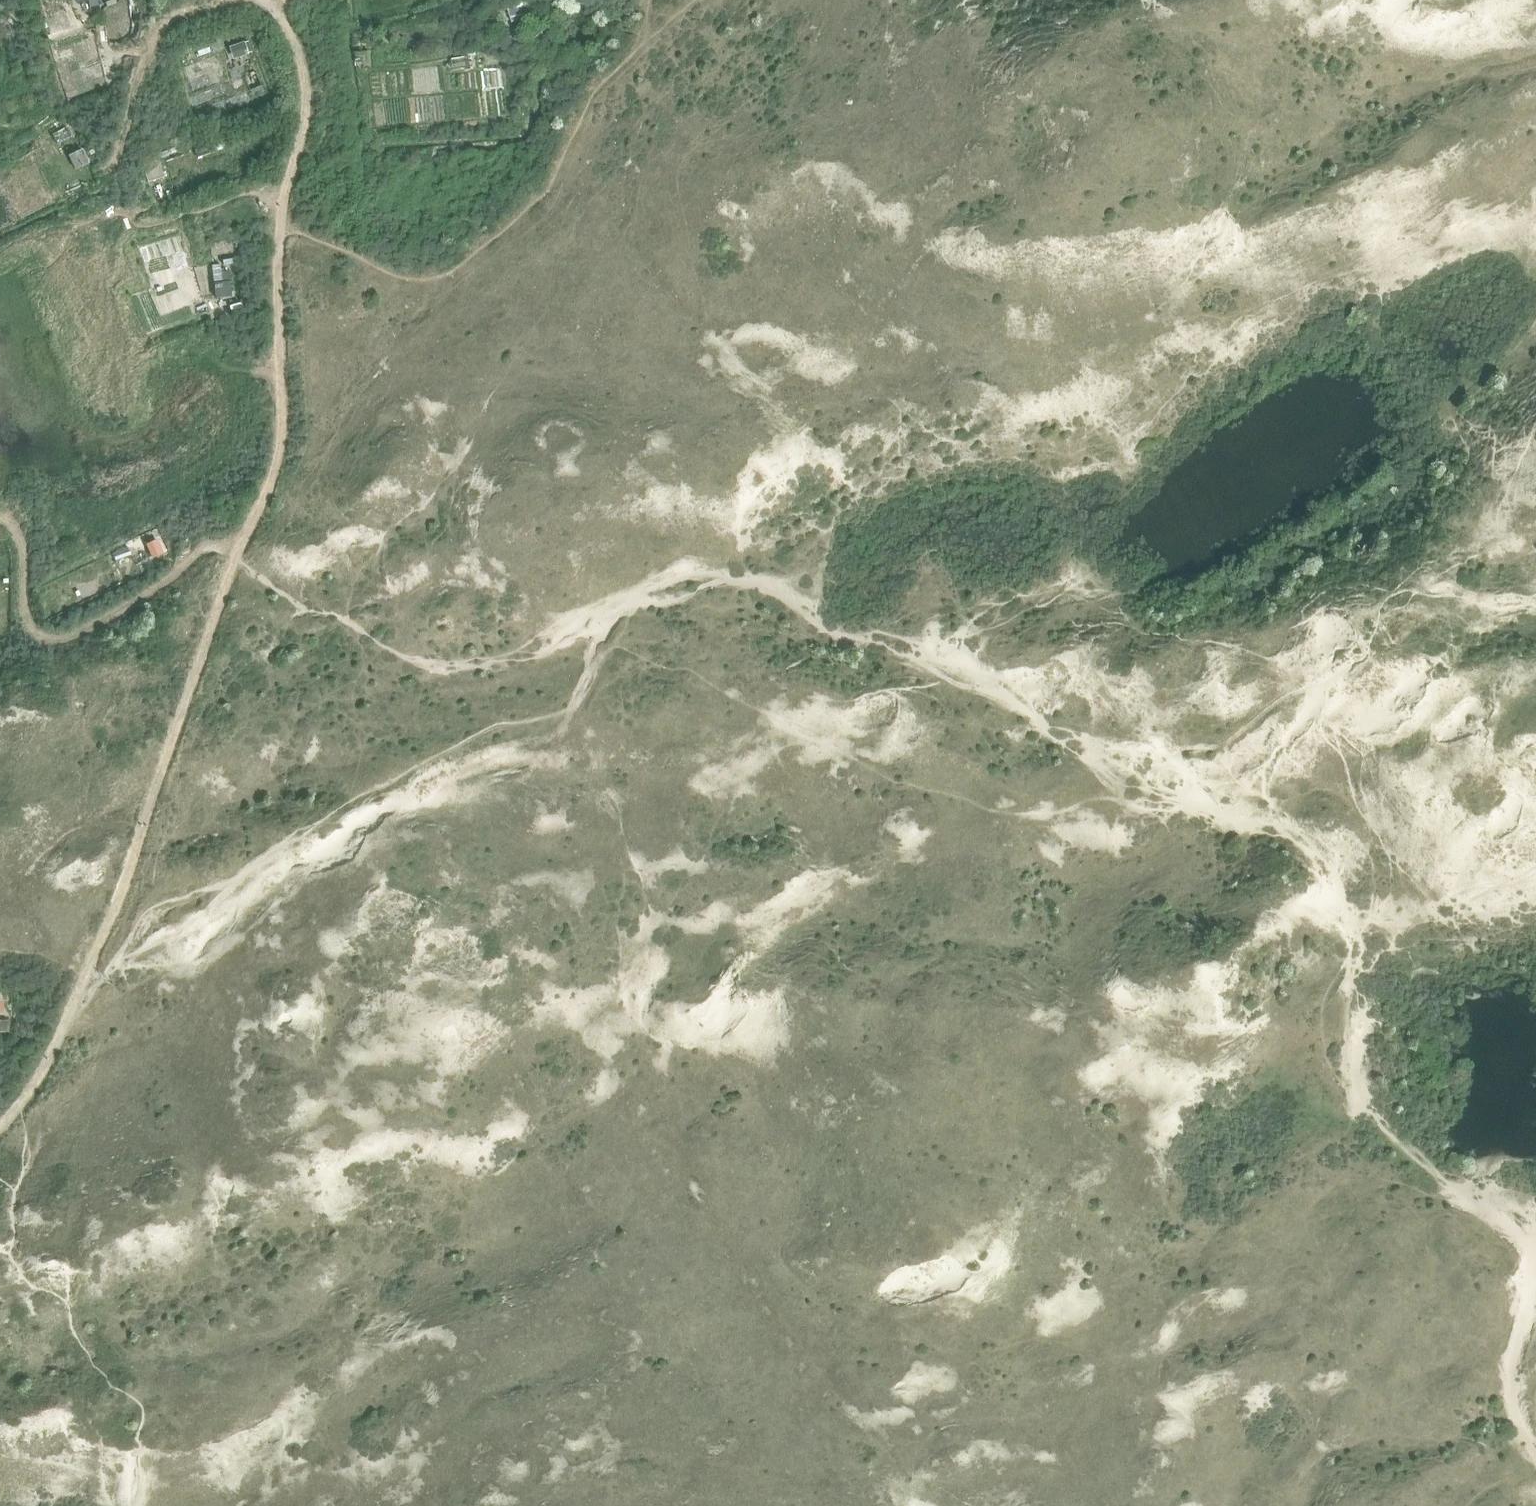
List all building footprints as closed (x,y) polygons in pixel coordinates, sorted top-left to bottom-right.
[(507,9),(511,21),(525,17),(521,4),(507,9)] [(244,41),(234,44),(238,56),(248,52),(248,51),(252,49),(249,40),(245,42),(244,41)] [(81,148),(69,154),(76,168),(88,162),(81,148)] [(159,156),(143,161),(149,179),(165,174),(159,156)] [(228,280),(213,282),(215,297),(230,295),(228,280)] [(161,555),(154,538),(142,543),(150,560),(161,555)] [(8,1031),(8,1019),(0,1019),(0,1031),(8,1031)]
